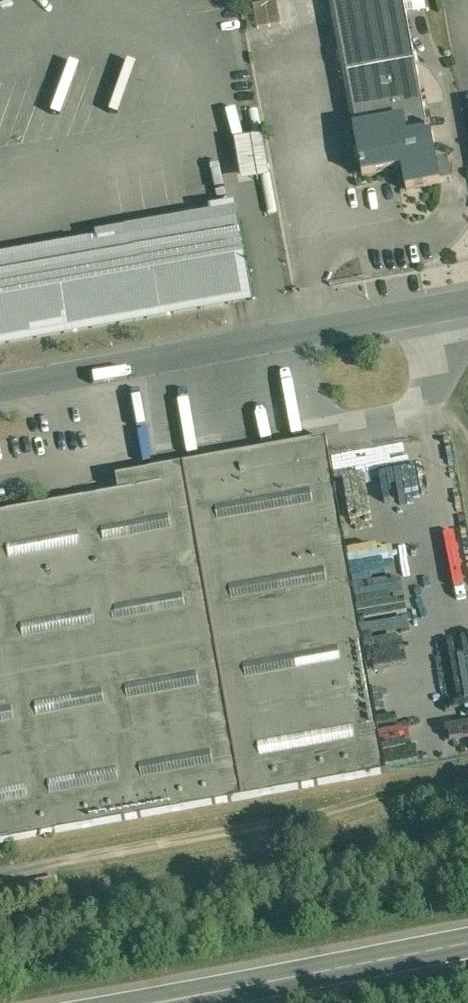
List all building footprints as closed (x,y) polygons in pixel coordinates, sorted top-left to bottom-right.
[(334,17),(405,4),(406,4),(427,0),(331,0),(334,17)] [(278,2),(255,6),(259,30),(283,26),(278,2)] [(405,4),(334,17),(364,179),(404,171),(408,192),(443,185),(454,183),(450,160),(439,162),(433,132),(430,133),(406,4),(405,4)] [(0,263),(0,345),(254,301),(240,221),(0,263)] [(0,518),(0,844),(390,774),(333,457),(0,518)]
